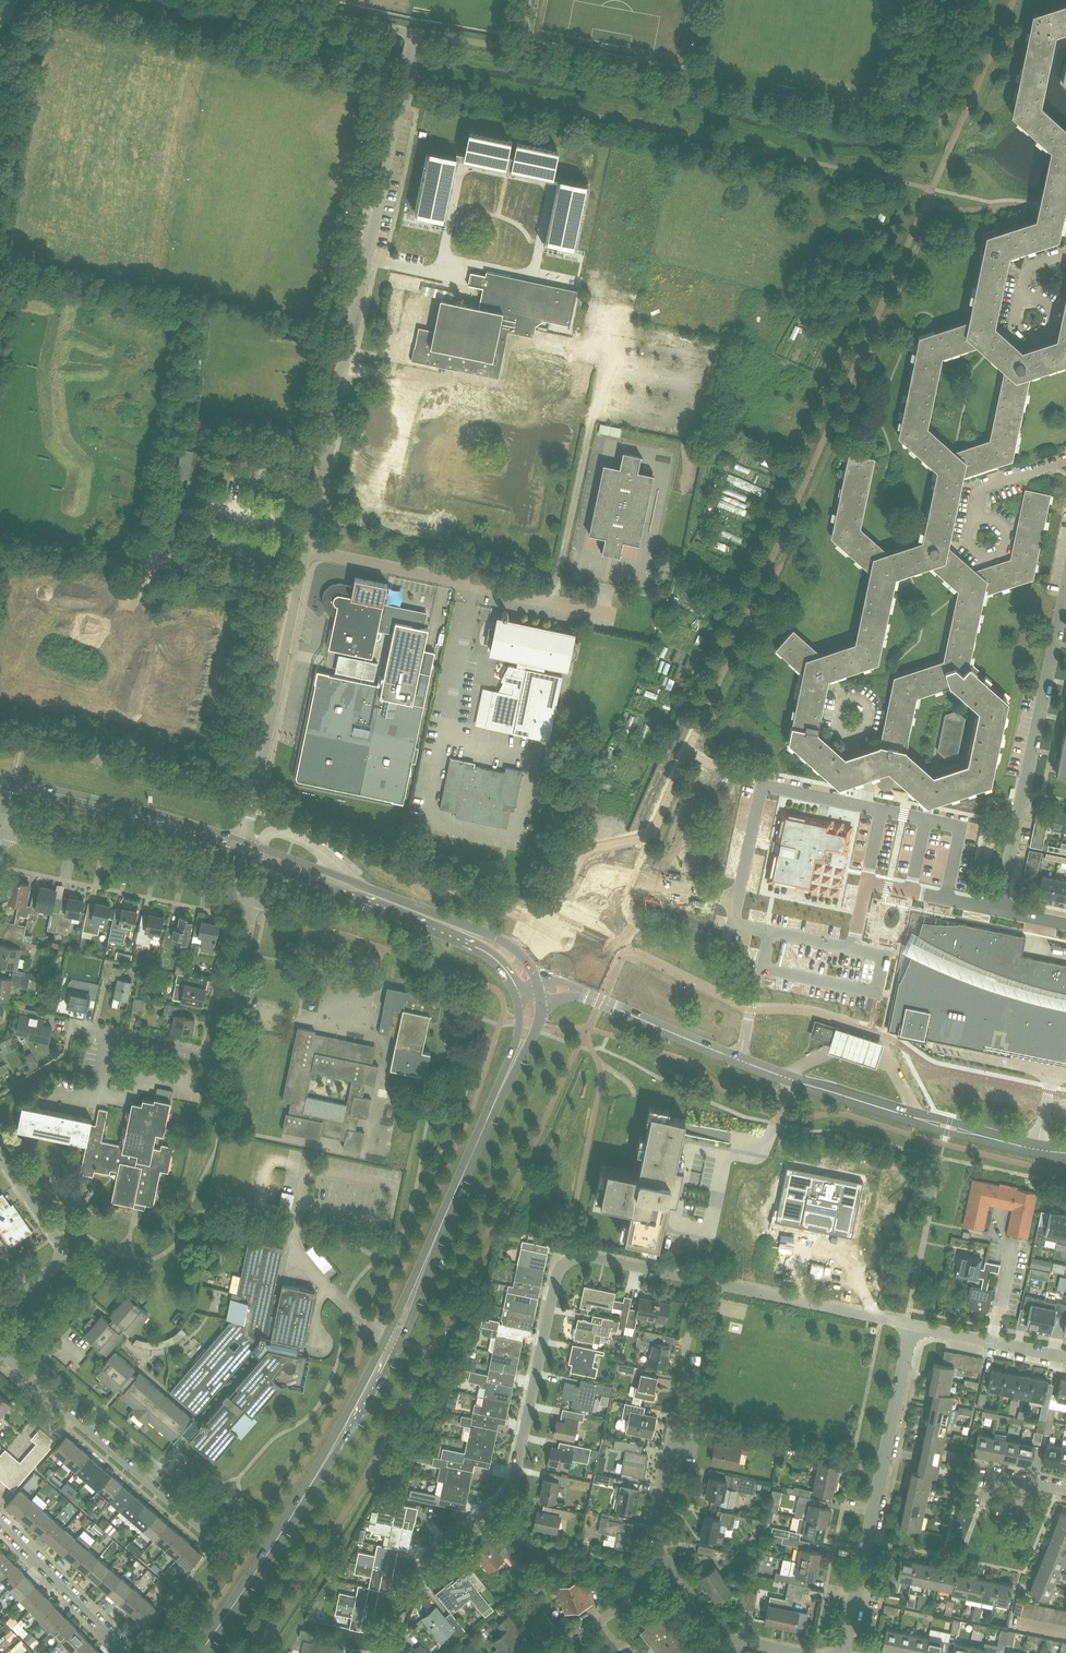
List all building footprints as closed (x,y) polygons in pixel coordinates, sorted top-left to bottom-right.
[(1037,105),(1052,32),(1065,27),(1065,6),(1036,16),(1015,112),(1054,147),(1039,221),(998,234),(996,229),(985,233),(981,250),(986,251),(972,322),(936,334),(935,331),(919,336),(918,344),(921,345),(902,434),(941,469),(925,543),(887,556),(857,529),(872,457),(852,453),(835,536),(874,570),(858,644),(820,657),(791,632),(778,646),(806,672),(795,725),(792,725),(789,737),(829,772),(826,775),(836,783),(844,781),(854,777),(877,770),(879,776),(878,784),(886,786),(892,787),(894,779),(898,774),(917,791),(924,797),(931,803),(943,799),(942,796),(992,779),(994,767),(991,766),(1001,715),(1005,716),(1007,703),(966,667),(981,593),(1030,576),(1048,494),(1029,490),(1014,561),(975,574),(945,547),(960,473),(963,472),(1010,457),(1027,372),(1065,359),(1065,310),(1060,340),(1021,353),(991,326),(1006,252),(1009,251),(1056,236),(1065,187),(1065,131),(1037,105)] [(55,63),(51,84),(63,86),(67,65),(55,63)] [(79,67),(75,89),(86,91),(91,70),(79,67)] [(91,70),(86,91),(98,93),(102,72),(91,70)] [(102,72),(98,93),(110,96),(114,74),(102,72)] [(135,79),(131,100),(142,102),(147,81),(135,79)] [(147,81),(142,102),(154,105),(158,83),(147,81)] [(158,83),(154,105),(166,107),(170,85),(158,83)] [(170,85),(166,107),(178,109),(182,88),(170,85)] [(230,98),(226,119),(238,121),(242,100),(230,98)] [(253,102),(249,124),(261,126),(265,105),(253,102)] [(265,105),(261,126),(273,128),(277,107),(265,105)] [(46,108),(44,120),(63,124),(66,112),(46,108)] [(298,111),(294,133),(305,135),(310,114),(298,111)] [(310,114),(305,135),(317,137),(321,116),(310,114)] [(321,116),(317,137),(328,140),(333,118),(321,116)] [(44,120),(42,131),(61,135),(63,124),(44,120)] [(155,130),(153,142),(172,146),(175,134),(155,130)] [(42,131),(39,142),(59,146),(61,135),(42,131)] [(464,157),(464,158),(506,166),(509,153),(511,140),(469,132),(464,157)] [(207,141),(205,152),(224,156),(227,145),(207,141)] [(39,142),(37,153),(57,157),(59,146),(39,142)] [(153,142),(151,153),(170,157),(172,146),(153,142)] [(514,155),(511,168),(553,176),(559,150),(517,142),(514,155)] [(431,151),(417,214),(430,216),(433,217),(443,219),(457,156),(431,151)] [(205,152),(203,163),(222,167),(224,156),(205,152)] [(37,153),(35,164),(55,168),(57,157),(37,153)] [(151,153),(148,164),(168,168),(170,157),(151,153)] [(203,163),(200,174),(220,178),(222,167),(203,163)] [(316,163),(314,174),(333,178),(336,167),(316,163)] [(35,164),(33,175),(52,179),(55,168),(35,164)] [(148,164),(146,175),(166,178),(168,168),(148,164)] [(200,174),(198,185),(218,189),(220,178),(200,174)] [(314,174),(312,185),(331,189),(333,178),(314,174)] [(146,175),(144,186),(163,190),(166,178),(146,175)] [(561,178),(547,241),(558,243),(561,244),(573,247),(587,184),(561,178)] [(198,185),(196,197),(215,200),(218,189),(198,185)] [(312,185),(309,196),(329,200),(331,189),(312,185)] [(309,196),(307,207),(327,211),(329,200),(309,196)] [(27,201),(24,221),(35,223),(39,204),(27,201)] [(39,204),(35,223),(46,225),(50,206),(39,204)] [(50,206),(46,225),(57,227),(61,208),(50,206)] [(307,207),(305,218),(325,222),(327,211),(307,207)] [(61,208),(57,227),(68,230),(72,210),(61,208)] [(72,210),(68,230),(79,232),(83,212),(72,210)] [(305,218),(303,229),(322,233),(325,222),(305,218)] [(411,360),(411,361),(499,379),(508,332),(534,337),(535,330),(535,329),(536,328),(536,325),(544,320),(570,326),(573,312),(574,306),(577,290),(537,282),(487,271),(486,275),(471,272),(469,285),(477,287),(484,288),(482,294),(479,307),(471,305),(456,302),(441,299),(434,330),(419,327),(415,347),(412,360),(411,360)] [(28,303),(24,322),(36,325),(40,305),(28,303)] [(40,305),(36,325),(47,327),(51,307),(40,305)] [(51,307),(47,327),(58,329),(62,309),(51,307)] [(62,309),(58,329),(69,331),(72,312),(62,309)] [(72,312),(69,331),(79,333),(83,314),(72,312)] [(83,314),(79,333),(91,336),(95,316),(83,314)] [(103,318),(99,337),(111,340),(115,320),(103,318)] [(115,320),(111,340),(122,342),(126,322),(115,320)] [(126,322),(122,342),(133,344),(137,324),(126,322)] [(137,324),(133,344),(144,346),(148,327),(137,324)] [(148,327),(144,346),(155,348),(159,329),(148,327)] [(159,329),(155,348),(166,351),(170,331),(159,329)] [(262,335),(259,347),(277,350),(279,338),(273,337),(268,336),(262,335)] [(279,338),(277,350),(294,354),(296,342),(290,341),(285,340),(279,338)] [(259,347),(257,358),(274,361),(277,350),(259,347)] [(277,350),(274,361),(292,365),(294,354),(277,350)] [(257,358),(255,369),(272,372),(274,361),(257,358)] [(274,361),(272,372),(289,376),(292,365),(274,361)] [(255,369),(253,380),(270,383),(272,372),(255,369)] [(15,370),(11,389),(22,392),(26,372),(15,370)] [(26,372),(22,392),(33,394),(37,374),(26,372)] [(272,372),(270,383),(287,387),(289,376),(272,372)] [(37,374),(33,394),(44,396),(48,377),(37,374)] [(48,377),(44,396),(55,398),(59,379),(48,377)] [(59,379),(55,398),(66,400),(70,381),(59,379)] [(253,380),(251,391),(268,395),(270,383),(253,380)] [(70,381),(66,400),(77,403),(81,383),(70,381)] [(81,383),(77,403),(88,405),(92,385),(81,383)] [(270,383),(268,395),(285,398),(287,387),(270,383)] [(101,387),(97,407),(108,409),(112,389),(101,387)] [(112,389),(108,409),(119,411),(123,392),(112,389)] [(251,391),(248,403),(254,404),(260,405),(265,406),(268,395),(251,391)] [(123,392),(119,411),(130,413),(134,394),(123,392)] [(134,394),(130,413),(141,415),(145,396),(134,394)] [(268,395),(265,406),(271,407),(277,409),(283,410),(285,398),(268,395)] [(145,396),(141,415),(153,418),(157,398),(145,396)] [(4,448),(8,429),(0,427),(0,448),(4,448)] [(8,429),(4,448),(15,451),(19,431),(8,429)] [(19,431),(15,451),(26,453),(30,433),(19,431)] [(30,433),(26,453),(37,455),(41,435),(30,433)] [(41,435),(37,455),(48,457),(52,438),(41,435)] [(52,438),(48,457),(59,459),(63,440),(52,438)] [(72,442),(68,461),(79,463),(83,444),(72,442)] [(83,444),(79,463),(90,466),(94,446),(83,444)] [(94,446),(90,466),(101,468),(105,448),(94,446)] [(105,448),(101,468),(112,470),(116,451),(105,448)] [(116,451),(112,470),(123,472),(127,453),(116,451)] [(127,453),(123,472),(135,475),(139,455),(127,453)] [(643,458),(643,457),(621,453),(622,454),(620,467),(606,464),(606,462),(590,536),(591,536),(591,534),(605,537),(602,550),(600,550),(622,555),(622,554),(621,554),(623,541),(637,544),(637,546),(653,472),(652,472),(652,474),(638,471),(641,458),(643,458)] [(6,498),(2,518),(13,520),(17,500),(6,498)] [(17,500),(13,520),(24,522),(27,503),(17,500)] [(27,503),(24,522),(35,524),(39,505),(27,503)] [(48,507),(44,526),(55,528),(59,509),(48,507)] [(59,509),(55,528),(66,531),(70,511),(59,509)] [(70,511),(66,531),(77,533),(81,514),(81,513),(70,511)] [(81,514),(77,533),(88,535),(92,515),(81,513),(81,514)] [(92,515),(88,535),(99,537),(103,518),(92,515)] [(103,518),(99,537),(110,539),(114,520),(103,518)] [(114,520),(110,539),(121,542),(125,522),(114,520)] [(354,586),(343,583),(338,583),(333,584),(328,587),(325,591),(323,596),(323,601),(324,607),(327,611),(331,614),(335,616),(329,649),(372,658),(378,630),(384,604),(388,584),(355,577),(354,586)] [(419,747),(415,746),(435,652),(424,649),(429,628),(424,627),(427,613),(384,604),(378,630),(393,633),(382,685),(330,674),(330,673),(317,671),(315,683),(316,683),(301,752),(296,776),(297,779),(300,781),(392,800),(392,801),(403,804),(412,762),(416,762),(419,747)] [(499,618),(492,652),(519,658),(517,667),(509,665),(501,680),(508,684),(506,693),(494,690),(486,727),(549,740),(562,676),(544,672),(546,664),(547,664),(547,665),(547,666),(548,667),(548,668),(549,668),(550,669),(551,669),(552,669),(553,669),(554,668),(555,668),(555,667),(556,667),(556,666),(566,668),(568,658),(570,658),(571,658),(573,657),(574,657),(574,656),(575,655),(576,654),(576,653),(577,652),(577,651),(577,650),(576,649),(576,648),(576,647),(575,646),(574,646),(574,645),(572,644),(571,644),(574,634),(563,632),(563,631),(563,630),(563,629),(562,629),(562,628),(561,628),(560,627),(559,627),(558,627),(557,627),(556,628),(555,628),(555,629),(554,630),(499,618)] [(945,715),(938,751),(946,758),(957,755),(965,719),(956,711),(945,715)] [(1055,758),(1059,759),(1056,774),(1065,776),(1065,738),(1064,738),(1061,752),(1056,751),(1055,758)] [(507,827),(509,816),(510,811),(514,812),(523,770),(506,766),(505,772),(475,766),(474,769),(467,767),(468,761),(451,757),(440,808),(457,812),(456,817),(507,827)] [(1065,824),(1065,811),(1055,809),(1051,828),(1065,831),(1065,824)] [(853,825),(781,810),(766,882),(838,897),(853,825)] [(1049,817),(1046,816),(1036,814),(1035,822),(1047,824),(1049,817)] [(1035,822),(1034,828),(1046,831),(1047,824),(1035,822)] [(1034,828),(1032,834),(1045,837),(1046,831),(1034,828)] [(1032,834),(1031,840),(1044,843),(1045,837),(1032,834)] [(1031,840),(1030,846),(1043,849),(1044,843),(1031,840)] [(1028,856),(1040,859),(1042,853),(1029,850),(1028,856)] [(1039,865),(1040,859),(1028,856),(1026,863),(1039,865)] [(1038,872),(1039,865),(1026,863),(1025,869),(1038,872)] [(1036,878),(1038,872),(1025,869),(1023,875),(1036,878)] [(1035,885),(1036,878),(1023,875),(1022,882),(1035,885)] [(1051,897),(1055,878),(1041,875),(1037,894),(1051,897)] [(9,902),(19,904),(16,914),(29,917),(29,913),(31,905),(26,904),(30,884),(22,882),(23,879),(11,877),(8,893),(11,894),(9,902)] [(1065,887),(1065,881),(1055,878),(1051,897),(1063,900),(1065,887)] [(56,925),(60,908),(62,899),(55,897),(57,890),(41,886),(39,895),(33,894),(31,905),(29,913),(37,914),(39,908),(52,911),(49,928),(55,930),(56,925)] [(66,932),(67,927),(70,928),(73,915),(80,917),(84,900),(69,897),(67,909),(60,908),(56,925),(55,930),(66,932)] [(92,939),(93,933),(97,934),(99,921),(107,922),(111,905),(96,902),(93,915),(87,913),(82,937),(92,939)] [(113,919),(109,941),(124,944),(128,927),(134,928),(137,911),(131,910),(131,906),(124,905),(123,908),(120,920),(113,919)] [(164,917),(158,915),(158,913),(150,911),(150,914),(149,914),(147,926),(140,925),(136,942),(150,945),(153,932),(160,934),(164,917)] [(180,916),(177,928),(168,926),(163,946),(174,948),(175,941),(181,943),(182,940),(189,942),(194,918),(180,916)] [(202,950),(213,952),(219,924),(202,920),(201,925),(196,924),(194,935),(204,937),(202,950)] [(1022,955),(1026,936),(958,922),(957,923),(946,923),(935,923),(924,922),(922,922),(918,936),(916,942),(912,952),(911,957),(904,971),(900,980),(899,979),(889,1031),(1011,1056),(1011,1054),(1065,1065),(1065,964),(1022,955)] [(8,924),(5,937),(9,938),(24,941),(26,927),(8,924)] [(0,949),(0,964),(17,967),(20,953),(28,955),(31,942),(24,941),(9,938),(8,945),(1,944),(0,949)] [(123,968),(113,966),(114,960),(105,958),(104,964),(102,975),(110,977),(118,978),(114,996),(121,998),(120,1007),(127,1008),(133,981),(121,978),(123,968)] [(0,976),(0,997),(8,999),(11,984),(28,988),(31,976),(17,973),(16,979),(0,976)] [(200,978),(183,974),(178,973),(173,999),(202,1005),(206,988),(198,986),(200,978)] [(71,989),(67,1006),(87,1010),(89,998),(96,1000),(100,984),(85,981),(83,992),(71,989)] [(429,1020),(437,1022),(441,1005),(432,1003),(434,996),(388,987),(379,1032),(397,1036),(391,1068),(426,1075),(431,1052),(422,1050),(429,1020)] [(132,1009),(142,1011),(145,999),(135,997),(132,1009)] [(183,1008),(166,1004),(164,1012),(176,1015),(173,1030),(192,1033),(195,1018),(182,1016),(183,1008)] [(52,1026),(46,1025),(43,1024),(44,1018),(46,1012),(41,1011),(21,1007),(18,1021),(20,1021),(17,1033),(21,1039),(26,1036),(39,1039),(39,1041),(48,1043),(52,1026)] [(812,1034),(831,1041),(836,1028),(816,1022),(812,1034)] [(298,1027),(283,1100),(291,1102),(289,1113),(286,1113),(283,1130),(320,1138),(321,1132),(345,1137),(343,1147),(361,1151),(365,1132),(356,1130),(359,1116),(368,1117),(372,1099),(363,1097),(366,1082),(375,1084),(379,1065),(357,1061),(361,1043),(315,1033),(315,1031),(298,1027)] [(829,1049),(877,1065),(884,1044),(836,1028),(831,1041),(829,1049)] [(4,1042),(7,1047),(16,1043),(13,1037),(4,1042)] [(9,1070),(5,1063),(0,1066),(0,1074),(9,1070)] [(155,1098),(171,1101),(171,1099),(173,1090),(157,1087),(155,1096),(155,1098)] [(134,1206),(135,1202),(142,1203),(146,1204),(154,1206),(156,1194),(160,1177),(161,1170),(169,1172),(171,1161),(174,1146),(162,1144),(161,1149),(154,1148),(157,1133),(164,1134),(171,1101),(155,1098),(154,1100),(149,1099),(143,1098),(142,1103),(133,1101),(132,1102),(131,1109),(131,1110),(129,1117),(129,1120),(127,1126),(127,1129),(126,1135),(124,1143),(124,1145),(122,1145),(117,1144),(116,1143),(102,1141),(104,1130),(105,1126),(108,1110),(100,1108),(95,1128),(91,1127),(92,1119),(88,1118),(83,1117),(81,1117),(36,1107),(34,1107),(23,1105),(20,1118),(19,1121),(18,1128),(27,1130),(30,1131),(36,1132),(39,1132),(44,1134),(47,1134),(54,1136),(56,1136),(61,1137),(63,1137),(79,1141),(81,1141),(86,1142),(87,1142),(83,1162),(81,1173),(94,1176),(95,1170),(99,1171),(110,1173),(111,1169),(118,1171),(117,1175),(116,1182),(112,1201),(134,1206)] [(652,1112),(639,1173),(608,1166),(601,1200),(631,1207),(629,1220),(625,1238),(659,1245),(669,1198),(676,1200),(683,1166),(675,1164),(685,1119),(652,1112)] [(787,1166),(775,1221),(779,1222),(779,1220),(826,1230),(829,1230),(828,1231),(829,1231),(829,1232),(830,1232),(852,1237),(863,1182),(787,1166)] [(973,1180),(963,1225),(984,1229),(989,1204),(1012,1209),(1007,1234),(1027,1238),(1037,1193),(1017,1189),(1018,1187),(1000,1183),(999,1185),(973,1180)] [(756,1190),(752,1210),(758,1211),(762,1191),(756,1190)] [(6,1235),(13,1230),(19,1238),(16,1240),(17,1241),(25,1235),(24,1232),(30,1228),(13,1204),(7,1208),(4,1204),(5,1204),(0,1197),(0,1227),(6,1235)] [(1057,1242),(1063,1214),(1059,1213),(1059,1211),(1052,1210),(1052,1212),(1050,1211),(1047,1227),(1038,1225),(1035,1241),(1044,1243),(1044,1238),(1056,1241),(1056,1242),(1057,1242)] [(891,1215),(885,1214),(882,1227),(888,1228),(891,1215)] [(1063,1214),(1057,1242),(1065,1244),(1065,1215),(1063,1214)] [(513,1239),(514,1236),(515,1231),(505,1229),(503,1237),(513,1239)] [(310,1360),(311,1357),(298,1354),(300,1343),(304,1344),(315,1290),(283,1283),(279,1299),(273,1298),(283,1247),(249,1240),(241,1275),(239,1275),(236,1293),(238,1293),(237,1299),(231,1297),(227,1318),(232,1319),(232,1322),(230,1321),(207,1348),(205,1347),(193,1361),(195,1362),(170,1391),(197,1414),(253,1349),(261,1356),(236,1385),(239,1388),(229,1400),(226,1397),(205,1421),(201,1420),(201,1421),(195,1416),(193,1418),(140,1372),(137,1375),(132,1371),(135,1368),(116,1351),(97,1373),(102,1377),(97,1382),(107,1391),(112,1386),(116,1390),(124,1380),(129,1385),(121,1394),(135,1406),(129,1413),(143,1426),(149,1418),(174,1440),(183,1430),(191,1437),(190,1439),(215,1460),(238,1434),(242,1437),(258,1418),(254,1415),(281,1384),(304,1389),(310,1360)] [(542,1268),(547,1246),(523,1241),(521,1248),(524,1248),(521,1264),(542,1268)] [(1000,1264),(985,1261),(984,1269),(979,1268),(981,1260),(979,1257),(975,1256),(974,1255),(972,1256),(969,1255),(967,1253),(961,1251),(958,1253),(957,1260),(958,1262),(956,1272),(958,1275),(965,1276),(967,1275),(970,1275),(972,1278),(975,1278),(977,1277),(983,1278),(981,1288),(979,1288),(978,1287),(972,1286),(969,1287),(969,1291),(970,1294),(968,1306),(969,1308),(988,1312),(989,1307),(988,1304),(988,1302),(992,1303),(993,1300),(989,1299),(989,1297),(992,1295),(992,1293),(991,1290),(987,1290),(991,1271),(998,1273),(1000,1264)] [(1046,1260),(1044,1269),(1051,1271),(1053,1262),(1046,1260)] [(538,1285),(542,1268),(521,1264),(517,1280),(515,1279),(513,1286),(525,1288),(526,1282),(538,1285)] [(1035,1278),(1037,1269),(1030,1268),(1028,1276),(1035,1278)] [(1058,1289),(1065,1291),(1065,1290),(1065,1277),(1060,1276),(1058,1289)] [(499,1288),(500,1284),(491,1282),(490,1288),(499,1290),(499,1288)] [(525,1288),(513,1286),(509,1285),(504,1307),(511,1309),(533,1313),(536,1297),(524,1294),(525,1288)] [(612,1307),(614,1298),(615,1292),(585,1286),(581,1306),(590,1308),(591,1303),(612,1307)] [(111,1314),(132,1333),(149,1314),(137,1304),(139,1301),(127,1291),(120,1298),(123,1301),(111,1314)] [(1039,1328),(1045,1299),(1026,1295),(1023,1308),(1029,1310),(1026,1325),(1028,1325),(1028,1327),(1035,1329),(1035,1327),(1039,1328)] [(638,1310),(637,1316),(638,1316),(665,1322),(669,1304),(641,1298),(638,1310)] [(1055,1315),(1061,1316),(1064,1303),(1057,1302),(1057,1303),(1045,1301),(1045,1300),(1045,1299),(1039,1328),(1043,1328),(1042,1330),(1049,1332),(1050,1330),(1052,1330),(1055,1315)] [(626,1321),(629,1308),(630,1306),(623,1304),(620,1320),(626,1321)] [(626,1321),(625,1326),(635,1328),(637,1318),(635,1318),(636,1309),(629,1308),(626,1321)] [(529,1329),(533,1313),(511,1309),(508,1324),(500,1323),(498,1329),(509,1332),(516,1333),(517,1327),(529,1329)] [(104,1350),(107,1353),(123,1334),(101,1315),(97,1320),(93,1315),(84,1325),(89,1329),(85,1334),(98,1346),(96,1349),(101,1353),(104,1350)] [(626,1321),(620,1320),(603,1316),(601,1323),(578,1318),(574,1338),(594,1342),(596,1333),(609,1336),(610,1330),(617,1332),(618,1328),(625,1329),(625,1326),(626,1321)] [(484,1326),(486,1327),(498,1329),(500,1323),(500,1321),(490,1318),(489,1320),(483,1319),(481,1326),(484,1326)] [(495,1352),(517,1356),(520,1340),(508,1338),(509,1332),(498,1329),(486,1327),(484,1326),(483,1331),(485,1334),(491,1336),(488,1349),(492,1351),(495,1352)] [(168,1337),(166,1338),(163,1339),(161,1339),(159,1340),(156,1340),(154,1340),(152,1340),(150,1340),(147,1340),(145,1340),(142,1339),(140,1338),(137,1337),(132,1343),(134,1344),(137,1345),(139,1345),(141,1346),(145,1347),(147,1347),(150,1347),(154,1347),(158,1347),(162,1346),(166,1346),(168,1345),(170,1344),(174,1342),(176,1341),(177,1340),(181,1337),(184,1335),(187,1332),(182,1327),(180,1329),(178,1330),(177,1332),(175,1333),(173,1335),(170,1336),(168,1337)] [(661,1342),(662,1334),(645,1330),(643,1339),(643,1338),(642,1341),(647,1350),(651,1350),(648,1362),(647,1362),(647,1363),(666,1367),(671,1345),(661,1342)] [(573,1358),(570,1371),(596,1376),(598,1367),(593,1366),(596,1352),(604,1354),(605,1350),(573,1344),(570,1357),(573,1358)] [(945,1350),(942,1364),(949,1365),(951,1351),(945,1350)] [(951,1351),(949,1365),(954,1366),(955,1366),(958,1353),(951,1351)] [(490,1367),(488,1374),(500,1376),(501,1370),(513,1373),(517,1356),(495,1352),(493,1362),(491,1361),(490,1367)] [(958,1353),(955,1366),(961,1367),(964,1354),(958,1353)] [(964,1354),(961,1367),(968,1369),(971,1355),(964,1354)] [(971,1355),(968,1369),(974,1370),(977,1357),(971,1355)] [(467,1356),(465,1367),(474,1369),(476,1358),(467,1356)] [(977,1357),(974,1370),(981,1372),(984,1358),(977,1357)] [(949,1365),(942,1364),(935,1362),(932,1376),(951,1380),(954,1366),(949,1365)] [(636,1366),(622,1363),(620,1370),(634,1373),(636,1366)] [(500,1376),(488,1374),(463,1368),(461,1375),(471,1377),(471,1379),(484,1382),(483,1388),(480,1387),(478,1395),(486,1397),(507,1401),(511,1385),(499,1382),(500,1376)] [(1002,1392),(1006,1371),(992,1368),(987,1389),(1002,1392)] [(1015,1395),(1020,1374),(1006,1371),(1002,1392),(1015,1395)] [(655,1390),(658,1377),(641,1373),(638,1386),(636,1386),(634,1396),(655,1400),(657,1390),(655,1390)] [(1029,1398),(1034,1377),(1020,1374),(1015,1395),(1029,1398)] [(949,1394),(949,1393),(951,1380),(932,1376),(929,1390),(934,1391),(949,1394)] [(1034,1377),(1029,1398),(1044,1401),(1048,1380),(1034,1377)] [(1061,1378),(1056,1399),(1065,1401),(1065,1380),(1061,1378)] [(613,1385),(598,1382),(581,1379),(580,1385),(565,1382),(562,1397),(573,1399),(571,1406),(592,1410),(596,1391),(611,1395),(613,1385)] [(965,1379),(964,1386),(970,1387),(972,1381),(965,1379)] [(972,1381),(970,1387),(977,1389),(979,1382),(972,1381)] [(949,1393),(949,1394),(934,1391),(931,1404),(951,1408),(954,1394),(949,1393)] [(980,1392),(977,1406),(984,1408),(987,1394),(980,1392)] [(1,1415),(12,1403),(0,1393),(0,1414),(1,1415)] [(609,1396),(602,1394),(600,1403),(607,1405),(609,1396)] [(456,1408),(457,1399),(451,1398),(448,1397),(447,1406),(456,1408)] [(504,1417),(507,1401),(486,1397),(484,1405),(475,1403),(472,1417),(484,1420),(491,1421),(492,1415),(504,1417)] [(1010,1406),(1017,1407),(1018,1400),(1011,1399),(1010,1406)] [(645,1407),(625,1402),(622,1418),(629,1419),(627,1431),(652,1436),(656,1417),(644,1414),(645,1407)] [(948,1422),(951,1408),(931,1404),(928,1418),(948,1422)] [(1046,1419),(1049,1406),(1042,1404),(1039,1418),(1046,1419)] [(960,1406),(958,1413),(965,1414),(966,1408),(960,1406)] [(1015,1414),(1017,1407),(1010,1406),(1008,1412),(1015,1414)] [(1046,1419),(1053,1421),(1056,1407),(1049,1406),(1046,1419)] [(583,1420),(585,1413),(563,1408),(560,1420),(557,1420),(554,1434),(574,1438),(578,1419),(583,1420)] [(966,1408),(965,1414),(972,1416),(973,1409),(966,1408)] [(997,1413),(983,1410),(982,1416),(996,1419),(997,1413)] [(1011,1416),(997,1413),(996,1419),(1010,1422),(1011,1416)] [(472,1417),(461,1415),(459,1424),(473,1427),(470,1440),(492,1445),(495,1428),(483,1426),(484,1420),(472,1417)] [(1025,1419),(1011,1416),(1010,1422),(1024,1425),(1025,1419)] [(945,1435),(948,1422),(928,1418),(926,1431),(945,1435)] [(1043,1433),(1046,1419),(1039,1418),(1036,1431),(1043,1433)] [(1050,1434),(1053,1421),(1046,1419),(1043,1433),(1050,1434)] [(40,1428),(32,1438),(37,1443),(45,1433),(40,1428)] [(942,1449),(945,1435),(926,1431),(923,1444),(942,1449)] [(45,1433),(37,1443),(42,1447),(50,1437),(45,1433)] [(954,1433),(953,1440),(959,1441),(961,1435),(954,1433)] [(988,1456),(992,1436),(978,1433),(974,1453),(988,1456)] [(67,1435),(54,1450),(65,1460),(78,1445),(67,1435)] [(961,1435),(959,1441),(966,1443),(967,1436),(961,1435)] [(1002,1459),(1006,1439),(992,1436),(988,1456),(1002,1459)] [(50,1437),(42,1447),(47,1452),(56,1442),(55,1441),(50,1437)] [(750,1442),(734,1438),(732,1447),(716,1443),(712,1461),(736,1466),(737,1465),(736,1465),(739,1450),(748,1452),(750,1442)] [(648,1454),(636,1451),(638,1444),(615,1439),(614,1447),(626,1450),(621,1472),(643,1476),(648,1454)] [(1016,1462),(1020,1442),(1006,1439),(1002,1459),(1016,1462)] [(488,1461),(492,1445),(470,1440),(467,1456),(465,1455),(465,1452),(443,1447),(441,1457),(448,1459),(460,1461),(463,1462),(475,1464),(476,1458),(488,1461)] [(1020,1442),(1016,1462),(1030,1465),(1035,1445),(1020,1442)] [(37,1443),(33,1448),(43,1456),(47,1452),(42,1447),(37,1443)] [(590,1448),(570,1443),(569,1450),(551,1446),(547,1465),(549,1466),(550,1462),(569,1467),(571,1457),(588,1461),(590,1448)] [(1057,1466),(1062,1446),(1047,1443),(1043,1463),(1057,1466)] [(940,1462),(942,1449),(923,1444),(920,1458),(940,1462)] [(78,1445),(65,1460),(77,1470),(90,1455),(78,1445)] [(1062,1446),(1057,1466),(1065,1468),(1065,1447),(1062,1446)] [(33,1448),(29,1452),(39,1461),(43,1456),(33,1448)] [(600,1450),(593,1448),(591,1459),(597,1460),(600,1450)] [(0,1455),(0,1461),(2,1463),(10,1454),(5,1449),(0,1455)] [(818,1454),(802,1450),(801,1457),(817,1460),(818,1454)] [(29,1452),(24,1457),(35,1466),(39,1461),(29,1452)] [(10,1454),(2,1463),(7,1467),(7,1468),(15,1458),(10,1454)] [(90,1455),(77,1470),(88,1480),(101,1465),(90,1455)] [(460,1461),(448,1459),(441,1457),(434,1456),(433,1462),(443,1465),(439,1480),(446,1482),(467,1486),(471,1470),(459,1467),(460,1461)] [(24,1457),(20,1462),(22,1480),(35,1466),(24,1457)] [(15,1458),(7,1468),(12,1472),(17,1476),(22,1480),(20,1462),(15,1458)] [(937,1476),(940,1462),(920,1458),(917,1471),(917,1472),(932,1475),(937,1476)] [(948,1460),(947,1467),(954,1469),(955,1462),(948,1460)] [(840,1472),(837,1471),(839,1465),(819,1461),(816,1476),(838,1480),(840,1472)] [(955,1462),(954,1469),(960,1470),(962,1463),(955,1462)] [(101,1465),(88,1480),(99,1489),(112,1474),(101,1465)] [(0,1475),(0,1478),(4,1481),(12,1472),(7,1468),(7,1467),(0,1475)] [(56,1472),(50,1467),(44,1474),(45,1475),(50,1478),(56,1472)] [(917,1472),(917,1471),(912,1470),(909,1484),(929,1488),(932,1475),(917,1472)] [(12,1472),(4,1481),(9,1486),(17,1476),(12,1472)] [(614,1476),(595,1472),(593,1480),(612,1484),(614,1476)] [(569,1486),(571,1477),(552,1473),(551,1479),(545,1478),(540,1498),(554,1501),(558,1484),(569,1486)] [(112,1474),(99,1489),(110,1499),(123,1484),(112,1474)] [(751,1491),(753,1479),(730,1474),(728,1482),(726,1482),(727,1480),(710,1477),(706,1495),(722,1498),(721,1505),(733,1507),(737,1489),(748,1492),(748,1491),(751,1491)] [(17,1476),(9,1486),(14,1490),(22,1480),(17,1476)] [(836,1489),(838,1480),(816,1476),(813,1491),(832,1495),(834,1488),(836,1489)] [(573,1479),(572,1485),(584,1487),(585,1482),(573,1479)] [(78,1491),(67,1482),(61,1489),(72,1499),(78,1491)] [(464,1502),(467,1486),(446,1482),(443,1497),(440,1497),(441,1495),(413,1490),(411,1498),(451,1506),(452,1500),(464,1502)] [(771,1485),(768,1484),(764,1483),(762,1492),(765,1493),(769,1494),(770,1494),(771,1485)] [(123,1484),(110,1499),(121,1509),(134,1494),(123,1484)] [(926,1502),(929,1488),(909,1484),(906,1497),(926,1502)] [(58,1491),(51,1486),(50,1488),(46,1492),(53,1497),(58,1491)] [(640,1490),(635,1489),(621,1486),(616,1508),(636,1512),(640,1490)] [(794,1493),(799,1494),(810,1496),(811,1490),(795,1487),(794,1493)] [(942,1488),(941,1494),(948,1496),(949,1489),(942,1488)] [(20,1489),(7,1504),(18,1514),(31,1499),(20,1489)] [(782,1491),(773,1489),(769,1509),(778,1511),(782,1491)] [(949,1489),(948,1496),(954,1497),(956,1490),(949,1489)] [(134,1494),(121,1509),(133,1518),(145,1503),(134,1494)] [(83,1501),(76,1495),(74,1497),(73,1499),(84,1508),(87,1504),(83,1501)] [(70,1500),(64,1496),(62,1499),(61,1499),(61,1500),(60,1502),(65,1506),(70,1500)] [(923,1515),(926,1502),(906,1497),(904,1511),(923,1515)] [(31,1499),(18,1514),(30,1524),(43,1509),(31,1499)] [(829,1508),(830,1508),(830,1507),(803,1502),(801,1509),(808,1510),(807,1518),(830,1523),(832,1511),(829,1510),(829,1508)] [(145,1503),(133,1518),(144,1528),(157,1513),(145,1503)] [(415,1514),(416,1508),(417,1508),(418,1507),(397,1503),(395,1514),(378,1511),(378,1512),(372,1511),(371,1520),(413,1529),(416,1514),(415,1514)] [(88,1510),(87,1512),(93,1517),(98,1513),(91,1507),(88,1510)] [(570,1519),(572,1511),(555,1507),(553,1513),(538,1510),(535,1527),(556,1531),(559,1516),(570,1519)] [(43,1509),(30,1524),(41,1534),(54,1519),(43,1509)] [(725,1533),(727,1525),(733,1526),(735,1519),(736,1514),(718,1510),(716,1518),(705,1515),(701,1537),(722,1542),(724,1533),(725,1533)] [(1065,1528),(1065,1512),(1061,1510),(1056,1524),(1065,1528)] [(920,1529),(923,1515),(904,1511),(901,1525),(920,1529)] [(622,1522),(624,1517),(602,1512),(598,1531),(617,1535),(615,1546),(628,1549),(633,1524),(622,1522)] [(157,1513),(144,1528),(155,1538),(168,1523),(157,1513)] [(937,1514),(935,1521),(942,1523),(944,1516),(937,1514)] [(91,1520),(86,1515),(81,1521),(87,1526),(91,1520)] [(109,1521),(104,1517),(102,1520),(99,1523),(105,1528),(110,1522),(109,1521)] [(830,1523),(807,1518),(799,1517),(796,1532),(823,1537),(824,1537),(823,1536),(824,1534),(827,1535),(830,1523)] [(54,1519),(41,1534),(52,1543),(65,1528),(54,1519)] [(413,1529),(371,1520),(369,1529),(374,1530),(374,1532),(390,1535),(388,1546),(409,1551),(409,1550),(398,1548),(400,1542),(410,1544),(413,1529)] [(113,1534),(117,1537),(121,1532),(110,1522),(105,1529),(112,1535),(113,1534)] [(103,1530),(95,1523),(92,1527),(100,1534),(103,1530)] [(168,1523),(155,1538),(166,1548),(179,1533),(168,1523)] [(1056,1524),(1051,1537),(1065,1543),(1065,1528),(1056,1524)] [(772,1533),(783,1536),(790,1537),(792,1531),(773,1527),(772,1533)] [(65,1528),(52,1543),(64,1553),(77,1538),(65,1528)] [(365,1540),(367,1530),(360,1528),(358,1539),(361,1540),(365,1540)] [(109,1533),(104,1529),(100,1534),(105,1538),(109,1533)] [(179,1533),(166,1548),(178,1557),(191,1542),(179,1533)] [(801,1539),(790,1537),(783,1536),(782,1543),(799,1547),(801,1539)] [(1065,1554),(1065,1543),(1051,1537),(1046,1550),(1064,1558),(1065,1554)] [(77,1538),(64,1553),(75,1563),(88,1548),(77,1538)] [(519,1561),(507,1545),(499,1552),(489,1540),(474,1552),(489,1570),(506,1556),(514,1565),(519,1561)] [(191,1542),(178,1557),(189,1567),(202,1552),(191,1542)] [(388,1546),(378,1544),(375,1555),(359,1551),(357,1562),(394,1570),(397,1555),(387,1552),(388,1546)] [(714,1555),(716,1548),(699,1545),(698,1552),(714,1555)] [(144,1551),(140,1547),(135,1553),(139,1556),(144,1551)] [(798,1561),(818,1565),(820,1552),(801,1547),(798,1561)] [(88,1548),(75,1563),(86,1573),(99,1558),(88,1548)] [(1059,1571),(1064,1558),(1046,1550),(1040,1564),(1059,1571)] [(0,1556),(0,1577),(14,1563),(4,1552),(0,1556)] [(99,1558),(86,1573),(97,1582),(110,1567),(99,1558)] [(911,1581),(915,1561),(903,1558),(899,1579),(911,1581)] [(350,1560),(349,1568),(355,1569),(357,1562),(356,1561),(351,1560),(350,1560)] [(815,1578),(818,1565),(798,1561),(792,1560),(789,1574),(792,1575),(792,1574),(795,1574),(815,1578)] [(925,1584),(929,1564),(915,1561),(911,1581),(925,1584)] [(155,1562),(151,1567),(157,1572),(161,1567),(155,1562)] [(394,1570),(357,1562),(355,1569),(354,1572),(371,1576),(369,1586),(369,1587),(389,1591),(390,1591),(379,1589),(381,1583),(391,1585),(394,1570)] [(0,1577),(10,1587),(25,1573),(14,1563),(0,1577)] [(939,1587),(943,1566),(929,1564),(925,1584),(939,1587)] [(1054,1584),(1059,1571),(1040,1564),(1035,1577),(1054,1584)] [(708,1588),(724,1577),(716,1566),(707,1571),(705,1568),(703,1567),(699,1570),(698,1572),(701,1576),(700,1576),(708,1588)] [(957,1573),(958,1569),(943,1566),(939,1587),(953,1590),(957,1573)] [(110,1567),(97,1582),(108,1592),(121,1577),(110,1567)] [(494,1609),(491,1605),(478,1590),(485,1584),(473,1569),(466,1575),(464,1573),(441,1591),(456,1609),(471,1598),(486,1616),(494,1609)] [(789,1581),(791,1582),(792,1575),(789,1574),(774,1571),(773,1578),(789,1581)] [(25,1573),(10,1587),(21,1598),(35,1584),(25,1573)] [(971,1575),(957,1573),(953,1590),(952,1593),(966,1596),(971,1575)] [(980,1599),(985,1578),(971,1575),(966,1596),(980,1599)] [(121,1577),(108,1592),(120,1602),(133,1587),(121,1577)] [(724,1577),(708,1588),(715,1600),(732,1589),(724,1577)] [(1049,1598),(1054,1584),(1035,1577),(1030,1590),(1049,1598)] [(525,1583),(530,1591),(539,1586),(537,1583),(534,1578),(527,1582),(525,1583)] [(557,1587),(566,1613),(592,1604),(583,1578),(557,1587)] [(994,1602),(998,1581),(985,1578),(980,1599),(994,1602)] [(801,1598),(803,1591),(809,1593),(810,1586),(791,1582),(789,1581),(786,1594),(794,1596),(801,1598)] [(998,1581),(994,1602),(1008,1605),(1013,1584),(998,1581)] [(35,1584),(21,1598),(31,1609),(45,1595),(35,1584)] [(369,1587),(369,1586),(359,1584),(356,1595),(340,1592),(337,1602),(375,1610),(378,1595),(368,1593),(369,1587)] [(133,1587),(120,1602),(131,1612),(144,1597),(133,1587)] [(747,1608),(751,1592),(744,1590),(740,1607),(747,1608)] [(751,1592),(747,1608),(754,1610),(758,1593),(751,1592)] [(920,1593),(918,1601),(925,1602),(926,1595),(920,1593)] [(791,1608),(794,1596),(786,1594),(784,1607),(780,1624),(795,1627),(799,1610),(791,1608)] [(887,1594),(886,1601),(899,1604),(901,1597),(887,1594)] [(45,1595),(31,1609),(42,1620),(56,1606),(45,1595)] [(144,1597),(131,1612),(142,1621),(155,1606),(144,1597)] [(322,1611),(324,1601),(318,1600),(312,1609),(322,1611)] [(948,1600),(946,1606),(953,1608),(955,1601),(948,1600)] [(1017,1600),(1014,1613),(1020,1615),(1023,1601),(1017,1600)] [(918,1601),(917,1607),(924,1609),(925,1602),(918,1601)] [(1023,1601),(1020,1615),(1026,1616),(1029,1602),(1023,1601)] [(372,1625),(375,1610),(337,1602),(335,1613),(352,1616),(350,1628),(370,1632),(371,1631),(360,1629),(362,1623),(372,1625)] [(1029,1602),(1026,1616),(1032,1617),(1035,1604),(1029,1602)] [(506,1610),(501,1604),(496,1608),(501,1614),(506,1610)] [(780,1624),(784,1607),(769,1604),(765,1621),(780,1624)] [(899,1607),(885,1604),(884,1611),(897,1614),(899,1607)] [(1035,1604),(1032,1617),(1038,1618),(1041,1605),(1035,1604)] [(976,1605),(974,1612),(981,1614),(983,1607),(976,1605)] [(1041,1605),(1038,1618),(1044,1620),(1047,1606),(1041,1605)] [(56,1606),(42,1620),(51,1630),(66,1616),(56,1606)] [(451,1641),(466,1630),(451,1612),(454,1616),(448,1620),(437,1606),(419,1621),(423,1618),(441,1640),(447,1634),(452,1640),(450,1641),(451,1641)] [(946,1606),(945,1613),(952,1615),(953,1608),(946,1606)] [(1047,1606),(1044,1620),(1051,1621),(1053,1607),(1047,1606)] [(1053,1607),(1051,1621),(1057,1622),(1060,1609),(1053,1607)] [(687,1645),(682,1639),(685,1636),(663,1609),(656,1614),(659,1619),(642,1633),(658,1651),(656,1652),(657,1652),(677,1652),(687,1645)] [(1060,1609),(1057,1622),(1063,1624),(1065,1610),(1060,1609)] [(544,1611),(528,1625),(542,1641),(558,1626),(544,1611)] [(974,1612),(973,1619),(980,1621),(981,1614),(974,1612)] [(19,1621),(13,1615),(7,1620),(6,1621),(10,1624),(12,1627),(19,1621)] [(66,1616),(51,1630),(62,1641),(76,1627),(66,1616)] [(508,1617),(501,1623),(507,1631),(495,1640),(502,1649),(497,1652),(518,1652),(523,1648),(512,1635),(519,1629),(508,1617)] [(20,1633),(24,1637),(29,1633),(23,1626),(26,1623),(22,1619),(13,1628),(19,1634),(20,1633)] [(954,1619),(951,1632),(958,1633),(961,1620),(954,1619)] [(76,1627),(62,1641),(72,1651),(87,1637),(76,1627)] [(299,1636),(311,1638),(313,1631),(301,1628),(299,1636)] [(897,1651),(901,1631),(886,1628),(882,1648),(897,1651)] [(12,1629),(5,1635),(10,1641),(17,1634),(12,1629)] [(1002,1629),(999,1642),(1006,1644),(1009,1630),(1002,1629)] [(1009,1630),(1006,1644),(1013,1645),(1016,1631),(1009,1630)] [(32,1642),(37,1638),(36,1637),(30,1631),(29,1633),(24,1637),(25,1638),(30,1644),(32,1642)] [(915,1634),(901,1631),(897,1651),(908,1652),(911,1652),(915,1634)] [(929,1637),(915,1634),(911,1652),(925,1652),(929,1637)] [(72,1651),(74,1652),(92,1652),(97,1648),(87,1637),(72,1651)] [(925,1652),(940,1652),(943,1640),(929,1637),(925,1652)] [(484,1652),(473,1639),(460,1650),(462,1652),(483,1652),(484,1652)] [(342,1648),(304,1640),(302,1652),(341,1652),(342,1648)] [(969,1645),(955,1642),(953,1652),(968,1652),(969,1645)] [(413,1651),(411,1648),(405,1652),(428,1652),(421,1644),(413,1651)]
